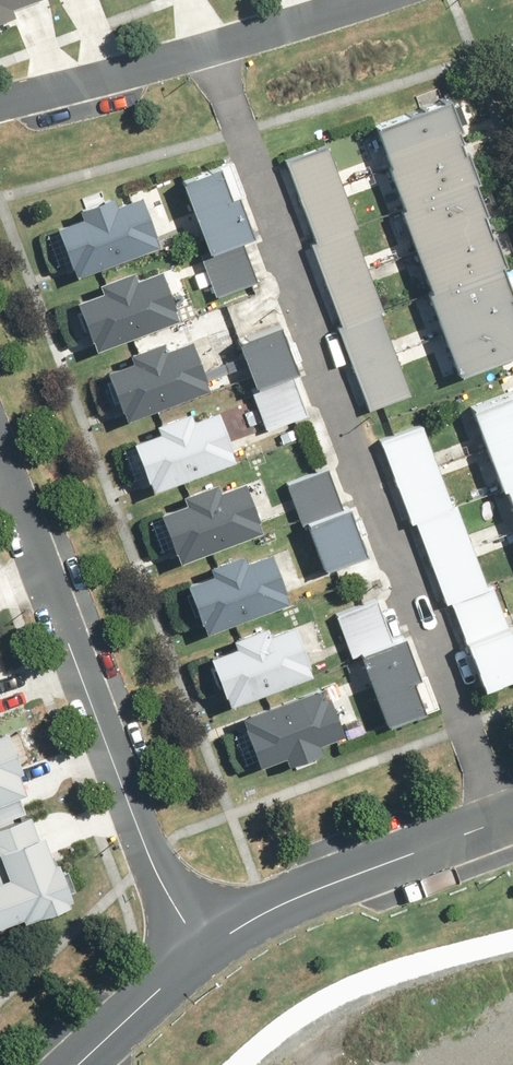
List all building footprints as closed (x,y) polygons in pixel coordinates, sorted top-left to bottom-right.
[(26,10),(22,0),(0,0),(0,19),(26,10)] [(465,129),(453,94),(375,120),(387,155),(465,129)] [(477,165),(465,129),(387,155),(399,191),(477,165)] [(286,155),(300,196),(342,181),(327,140),(286,155)] [(202,248),(215,288),(259,274),(245,233),(257,229),(244,188),(238,190),(227,157),(190,169),(215,243),(202,248)] [(489,200),(477,165),(399,191),(411,227),(489,200)] [(300,196),(315,236),(351,223),(356,221),(342,181),(300,196)] [(97,206),(62,220),(75,255),(84,251),(89,267),(169,236),(166,226),(175,223),(159,183),(129,195),(126,186),(94,198),(97,206)] [(501,236),(489,200),(411,227),(423,262),(501,236)] [(365,264),(351,223),(315,236),(310,238),(325,278),(365,264)] [(512,272),(501,236),(423,262),(435,298),(512,272)] [(106,328),(110,339),(196,306),(177,257),(151,267),(148,261),(114,273),(117,280),(84,292),(99,331),(106,328)] [(365,264),(325,278),(339,319),(379,305),(380,304),(365,264)] [(512,272),(435,298),(446,334),(512,311),(512,272)] [(336,320),(350,361),(393,346),(379,305),(339,319),(336,320)] [(446,334),(458,369),(512,351),(512,311),(446,334)] [(295,318),(247,337),(262,376),(254,379),(271,421),(316,403),(301,366),(313,361),(295,318)] [(145,352),(112,366),(124,397),(128,395),(135,412),(226,376),(206,328),(179,339),(176,329),(142,343),(145,352)] [(365,402),(368,401),(408,387),(393,346),(350,361),(365,402)] [(472,404),(485,438),(512,427),(512,388),(472,404)] [(176,422),(129,440),(141,470),(158,464),(165,483),(250,449),(244,433),(249,431),(236,398),(205,410),(202,401),(172,413),(176,422)] [(436,459),(420,418),(379,434),(394,475),(436,459)] [(485,438),(499,472),(512,467),(512,427),(485,438)] [(452,500),(436,459),(394,475),(410,516),(415,514),(452,500)] [(339,506),(324,464),(286,477),(300,518),(310,515),(328,563),(369,548),(352,502),(339,506)] [(499,472),(512,507),(512,467),(499,472)] [(173,505),(158,510),(170,546),(187,540),(190,549),(277,521),(261,471),(231,481),(229,474),(199,483),(202,490),(171,500),(173,505)] [(415,514),(431,555),(472,539),(456,499),(452,500),(415,514)] [(431,555),(446,595),(451,594),(487,580),(472,539),(431,555)] [(216,611),(219,621),(303,591),(299,580),(304,578),(291,540),(261,551),(258,542),(223,554),(226,563),(192,576),(206,615),(216,611)] [(451,594),(467,637),(509,621),(493,578),(487,580),(451,594)] [(395,640),(378,592),(339,606),(354,651),(365,648),(390,718),(429,705),(416,669),(421,667),(410,635),(395,640)] [(242,696),(329,662),(326,654),(332,652),(315,610),(282,623),(279,616),(248,629),(250,636),(222,647),(242,696)] [(484,680),(512,669),(512,631),(509,621),(467,637),(484,680)] [(338,687),(334,675),(249,707),(254,720),(236,726),(248,759),(269,751),(272,759),(301,748),(303,754),(337,741),(334,734),(360,724),(345,684),(338,687)] [(0,734),(0,820),(28,809),(22,793),(31,790),(22,768),(29,765),(15,728),(0,734)] [(30,915),(31,919),(85,899),(73,865),(69,867),(66,857),(57,860),(48,834),(40,837),(33,816),(0,828),(0,925),(30,915)]
